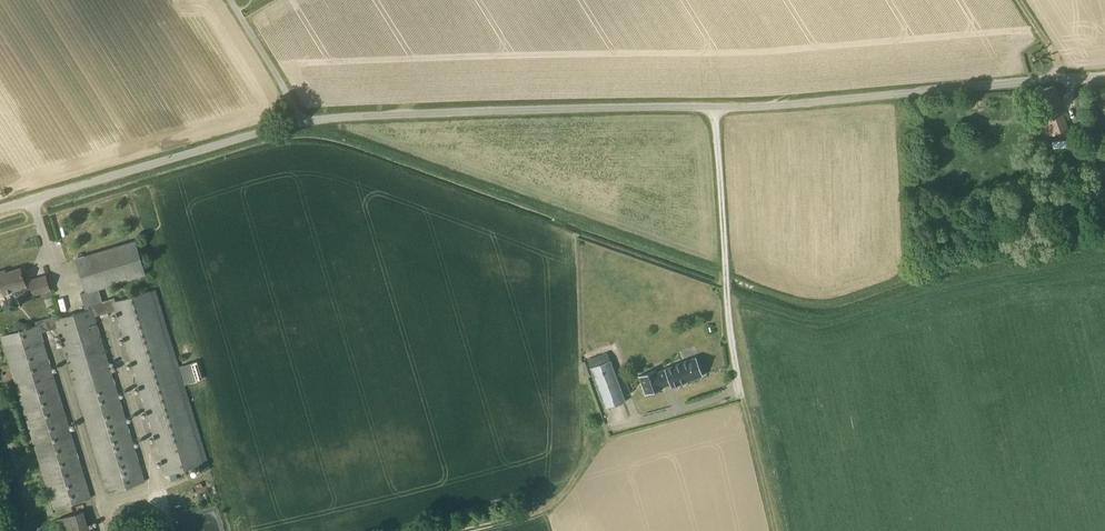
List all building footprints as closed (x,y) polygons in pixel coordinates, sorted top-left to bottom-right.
[(1067,127),(1053,85),(1034,92),(1037,100),(1041,99),(1046,114),(1042,115),(1045,125),(1049,124),(1052,132),(1067,127)] [(1091,97),(1092,117),(1104,116),(1104,96),(1091,97)] [(1092,118),(1093,138),(1104,137),(1104,135),(1104,118),(1092,118)] [(103,300),(99,288),(146,274),(135,240),(76,258),(87,291),(81,292),(86,310),(58,319),(56,315),(35,321),(36,325),(2,336),(54,510),(91,499),(41,332),(58,327),(108,493),(145,482),(95,316),(118,309),(168,474),(204,464),(151,290),(115,301),(114,297),(103,300)] [(21,268),(0,274),(0,291),(3,290),(4,293),(26,286),(21,268)] [(34,293),(51,288),(47,276),(30,281),(34,293)] [(705,341),(679,351),(682,358),(708,348),(705,341)] [(626,400),(608,352),(587,360),(605,408),(626,400)] [(671,387),(703,376),(695,356),(664,367),(665,369),(658,371),(657,369),(639,375),(646,393),(670,384),(671,387)] [(186,384),(197,380),(202,379),(197,361),(192,362),(180,366),(179,366),(185,384),(186,384)] [(168,474),(171,481),(177,479),(175,472),(168,474)] [(83,511),(57,519),(61,530),(89,530),(83,511)]
